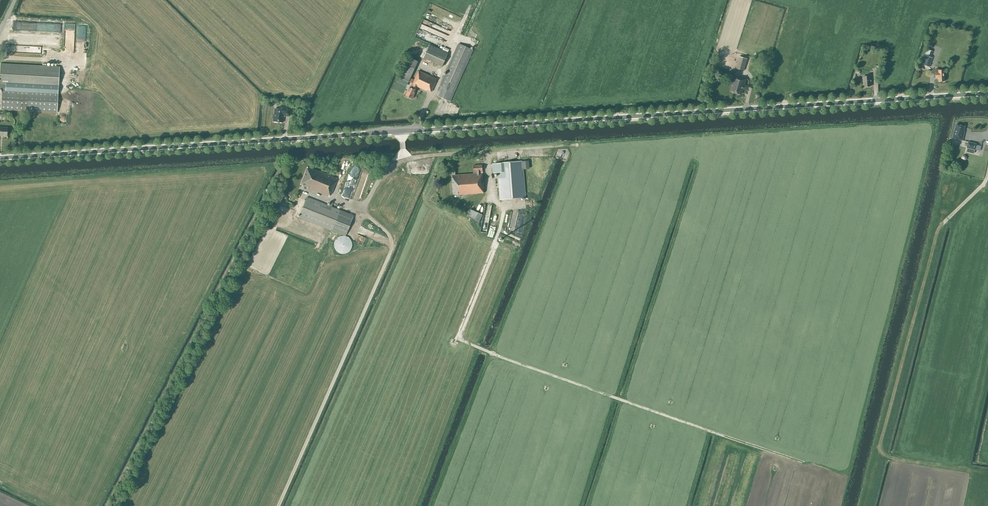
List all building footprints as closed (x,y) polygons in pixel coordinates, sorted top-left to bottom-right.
[(42,31),(60,32),(61,24),(42,23),(42,31)] [(74,54),(75,24),(65,24),(64,54),(74,54)] [(448,52),(429,44),(424,59),(442,66),(448,52)] [(450,101),(472,49),(459,44),(440,87),(441,87),(437,96),(450,101)] [(747,59),(739,56),(736,68),(744,71),(747,59)] [(408,82),(418,61),(409,57),(399,78),(408,82)] [(36,86),(58,87),(59,67),(0,64),(0,69),(0,89),(6,89),(6,85),(36,86)] [(944,73),(944,70),(939,70),(939,69),(935,69),(936,72),(935,72),(936,78),(939,78),(939,81),(944,81),(944,73)] [(409,87),(406,95),(413,98),(416,90),(417,87),(427,91),(428,90),(432,92),(437,79),(419,71),(413,84),(412,84),(410,87),(409,87)] [(735,75),(730,91),(733,92),(732,92),(739,94),(740,92),(742,93),(747,79),(735,75)] [(28,111),(29,91),(2,89),(1,110),(28,111)] [(289,116),(290,108),(279,107),(279,111),(275,110),(273,121),(282,122),(283,115),(289,116)] [(955,128),(952,138),(956,139),(956,140),(962,141),(965,131),(964,131),(965,126),(956,124),(955,128)] [(529,160),(497,163),(492,164),(493,173),(498,172),(500,200),(525,198),(523,169),(530,169),(529,160)] [(452,170),(453,194),(458,194),(458,196),(460,196),(460,194),(484,193),(483,187),(484,187),(482,165),(473,165),(474,174),(455,175),(455,170),(452,170)] [(307,166),(300,184),(307,187),(307,188),(329,196),(331,192),(332,192),(337,178),(307,166)] [(299,218),(345,236),(354,215),(307,197),(299,218)] [(483,215),(470,209),(467,217),(479,223),(483,215)] [(351,248),(352,245),(351,243),(350,240),(348,238),(346,237),(344,236),(341,236),(339,237),(337,238),(335,240),(334,243),(333,245),(334,248),(335,250),(337,252),(339,253),(341,254),(344,254),(346,253),(348,252),(350,250),(351,248)]
